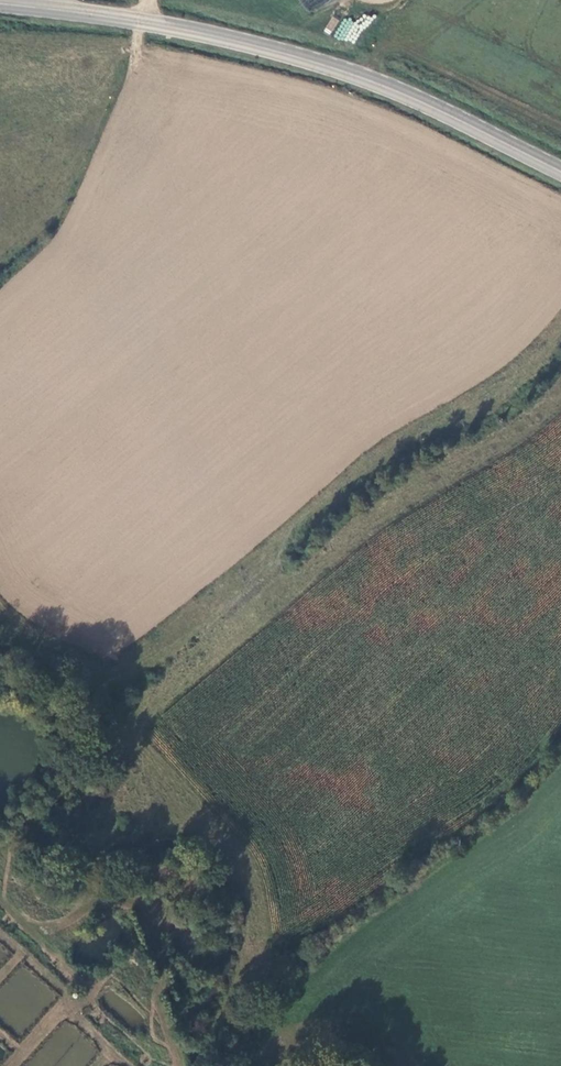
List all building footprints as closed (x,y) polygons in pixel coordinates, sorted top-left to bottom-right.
[(308,11),(326,0),(301,0),(308,11)] [(330,35),(339,20),(332,16),(323,31),(330,35)] [(335,35),(352,44),(361,28),(343,18),(335,35)]
